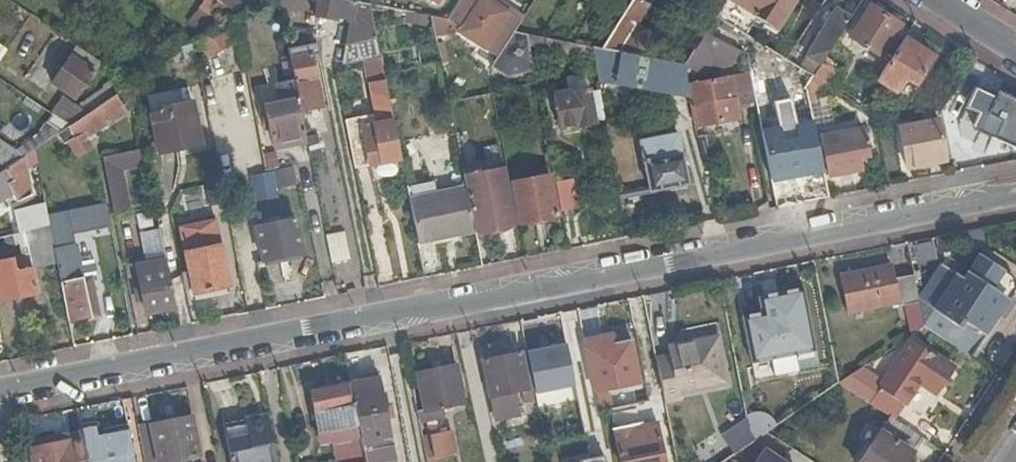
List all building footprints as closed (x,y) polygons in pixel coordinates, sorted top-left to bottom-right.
[(183,24),(199,39),(233,17),(234,16),(214,3),(210,0),(206,0),(183,24)] [(214,3),(234,16),(256,0),(218,0),(214,3)] [(333,22),(346,24),(349,25),(352,5),(340,3),(325,0),(317,0),(312,21),(332,25),(333,22)] [(435,9),(440,0),(421,0),(435,9)] [(444,26),(458,34),(456,37),(493,60),(487,70),(502,80),(530,74),(525,48),(523,38),(511,35),(518,25),(478,0),(461,0),(446,23),(444,26)] [(635,0),(630,0),(597,52),(638,61),(640,61),(649,46),(645,45),(626,40),(635,25),(647,7),(635,0)] [(730,0),(725,0),(719,9),(728,14),(735,3),(730,0)] [(735,3),(753,14),(752,17),(772,30),(782,12),(790,0),(730,0),(735,3)] [(346,24),(341,50),(374,43),(366,8),(352,5),(349,25),(346,24)] [(867,9),(847,41),(863,52),(883,19),(867,9)] [(833,14),(804,61),(819,71),(848,23),(833,14)] [(233,17),(199,39),(192,44),(205,61),(237,38),(233,17)] [(899,29),(883,19),(863,52),(870,56),(885,66),(900,42),(894,38),(899,29)] [(650,35),(635,25),(626,40),(645,45),(649,46),(651,46),(655,38),(650,35)] [(710,25),(703,36),(728,49),(734,39),(710,25)] [(728,49),(703,36),(682,69),(699,72),(706,60),(718,66),(728,49)] [(574,48),(523,38),(525,48),(572,58),(574,48)] [(928,60),(900,42),(885,66),(875,83),(894,93),(901,81),(912,87),(928,60)] [(312,43),(283,48),(290,82),(297,115),(318,111),(307,59),(315,57),(312,43)] [(87,83),(84,80),(92,70),(97,62),(75,47),(49,84),(75,100),(87,83)] [(375,47),(341,54),(339,70),(378,62),(375,47)] [(588,51),(590,61),(636,69),(638,61),(597,52),(588,51)] [(870,56),(863,52),(856,63),(862,67),(870,56)] [(636,69),(590,61),(595,85),(686,101),(685,92),(683,78),(636,69)] [(638,61),(636,69),(683,78),(682,69),(640,61),(638,61)] [(97,62),(92,70),(108,80),(116,75),(97,62)] [(682,69),(683,78),(685,92),(699,89),(698,80),(703,79),(702,73),(699,72),(682,69)] [(69,108),(57,100),(46,117),(64,130),(122,91),(131,85),(116,75),(108,80),(97,86),(100,90),(69,108)] [(262,109),(270,147),(302,140),(297,115),(290,82),(270,86),(274,106),(262,109)] [(812,82),(805,92),(813,135),(824,133),(817,100),(824,90),(812,82)] [(373,118),(341,125),(350,173),(399,163),(383,84),(367,87),(373,118)] [(685,92),(686,101),(692,134),(735,125),(728,84),(699,89),(685,92)] [(122,91),(64,130),(57,134),(73,159),(90,149),(84,139),(126,113),(120,103),(127,98),(122,91)] [(584,94),(550,102),(556,134),(574,131),(574,133),(592,129),(584,94)] [(995,96),(977,137),(1012,153),(1015,145),(1015,106),(995,96)] [(151,117),(158,157),(200,149),(193,104),(169,109),(169,113),(151,117)] [(0,144),(0,166),(5,170),(33,151),(57,134),(64,130),(46,117),(33,137),(12,152),(0,144)] [(896,130),(903,169),(947,161),(939,121),(896,130)] [(856,162),(866,160),(860,134),(820,142),(828,181),(859,174),(856,162)] [(313,138),(302,140),(307,166),(318,164),(313,138)] [(674,139),(639,146),(640,155),(676,147),(674,139)] [(676,147),(640,155),(648,195),(684,188),(676,147)] [(3,188),(12,202),(28,195),(24,173),(35,165),(33,151),(5,170),(0,173),(0,190),(3,188)] [(144,151),(101,160),(111,214),(127,211),(120,178),(121,174),(147,168),(144,151)] [(512,190),(507,191),(514,227),(552,219),(543,179),(511,185),(512,190)] [(501,184),(488,186),(491,197),(503,194),(501,184)] [(474,200),(465,201),(472,236),(509,228),(503,194),(491,197),(488,186),(472,190),(474,200)] [(569,187),(553,189),(558,214),(574,211),(569,187)] [(463,191),(408,202),(412,224),(417,247),(472,236),(465,201),(463,191)] [(18,222),(7,224),(10,238),(48,230),(45,218),(42,202),(16,210),(18,222)] [(45,218),(48,230),(55,266),(59,290),(65,289),(72,323),(88,320),(84,301),(95,299),(93,287),(83,289),(72,236),(109,229),(104,205),(45,218)] [(180,243),(183,258),(191,296),(226,290),(218,251),(215,237),(212,217),(183,222),(182,216),(176,217),(180,243)] [(267,228),(253,231),(260,265),(299,257),(292,223),(277,226),(276,219),(266,221),(267,228)] [(29,271),(55,266),(48,230),(10,238),(11,246),(17,245),(20,259),(0,264),(0,303),(34,296),(29,271)] [(338,239),(322,242),(327,266),(343,262),(338,239)] [(920,319),(923,330),(945,346),(954,331),(960,325),(982,340),(994,322),(987,318),(1000,302),(984,291),(997,273),(980,261),(964,286),(957,281),(941,304),(933,317),(920,319)] [(930,297),(941,304),(957,281),(960,277),(949,269),(930,297)] [(867,313),(901,306),(908,342),(923,332),(923,330),(920,319),(911,278),(891,283),(889,271),(841,281),(850,327),(869,323),(867,313)] [(997,273),(984,291),(1000,302),(987,318),(994,322),(1005,306),(1012,297),(1012,292),(1012,289),(1012,287),(1011,285),(1010,283),(997,273)] [(136,282),(143,316),(174,309),(167,275),(136,282)] [(791,309),(788,297),(744,306),(753,343),(807,333),(802,306),(791,309)] [(50,332),(50,329),(50,326),(49,324),(46,322),(44,321),(41,321),(38,322),(36,324),(35,327),(35,330),(36,332),(38,335),(40,336),(43,336),(46,336),(48,334),(50,332)] [(960,325),(954,331),(945,346),(967,361),(982,340),(960,325)] [(668,360),(654,363),(662,407),(678,403),(677,396),(725,386),(721,367),(727,366),(719,328),(680,336),(674,340),(666,342),(667,351),(666,351),(668,360)] [(521,330),(507,333),(511,358),(526,355),(521,330)] [(612,338),(581,344),(591,395),(636,387),(629,343),(613,346),(612,338)] [(878,375),(886,381),(866,408),(887,422),(890,424),(915,388),(930,399),(948,373),(935,364),(936,363),(909,346),(894,368),(885,363),(878,375)] [(484,363),(490,398),(494,415),(515,411),(512,395),(521,394),(523,407),(535,404),(526,355),(511,358),(484,363)] [(414,377),(421,412),(412,414),(415,427),(437,422),(435,410),(460,405),(452,369),(414,377)] [(872,377),(867,369),(852,379),(858,387),(872,377)] [(332,443),(335,461),(362,461),(350,398),(348,388),(308,396),(318,445),(332,443)] [(350,398),(362,461),(390,461),(377,393),(350,398)] [(523,407),(523,409),(526,423),(539,421),(535,404),(523,407)] [(515,411),(494,415),(496,424),(516,420),(515,411)] [(225,432),(230,460),(231,461),(274,461),(272,452),(265,416),(245,420),(245,422),(246,428),(225,432)] [(148,427),(155,461),(187,461),(198,460),(190,419),(148,427)] [(633,420),(607,424),(617,461),(662,461),(655,427),(635,431),(633,420)] [(245,422),(224,426),(225,432),(246,428),(245,422)] [(917,443),(890,424),(887,422),(877,437),(864,429),(855,443),(868,451),(861,461),(904,461),(917,443)] [(135,430),(142,461),(155,461),(148,427),(135,430)] [(83,440),(87,461),(131,461),(125,432),(96,438),(93,428),(81,430),(83,440)] [(767,435),(761,428),(748,436),(755,444),(767,435)] [(447,434),(426,438),(430,460),(451,456),(447,434)] [(748,436),(736,444),(743,451),(755,444),(748,436)] [(426,438),(418,440),(422,461),(430,460),(426,438)] [(29,461),(87,461),(83,440),(27,452),(29,461)] [(743,451),(736,444),(721,455),(727,461),(743,451)] [(775,453),(788,461),(806,461),(780,445),(775,453)]
